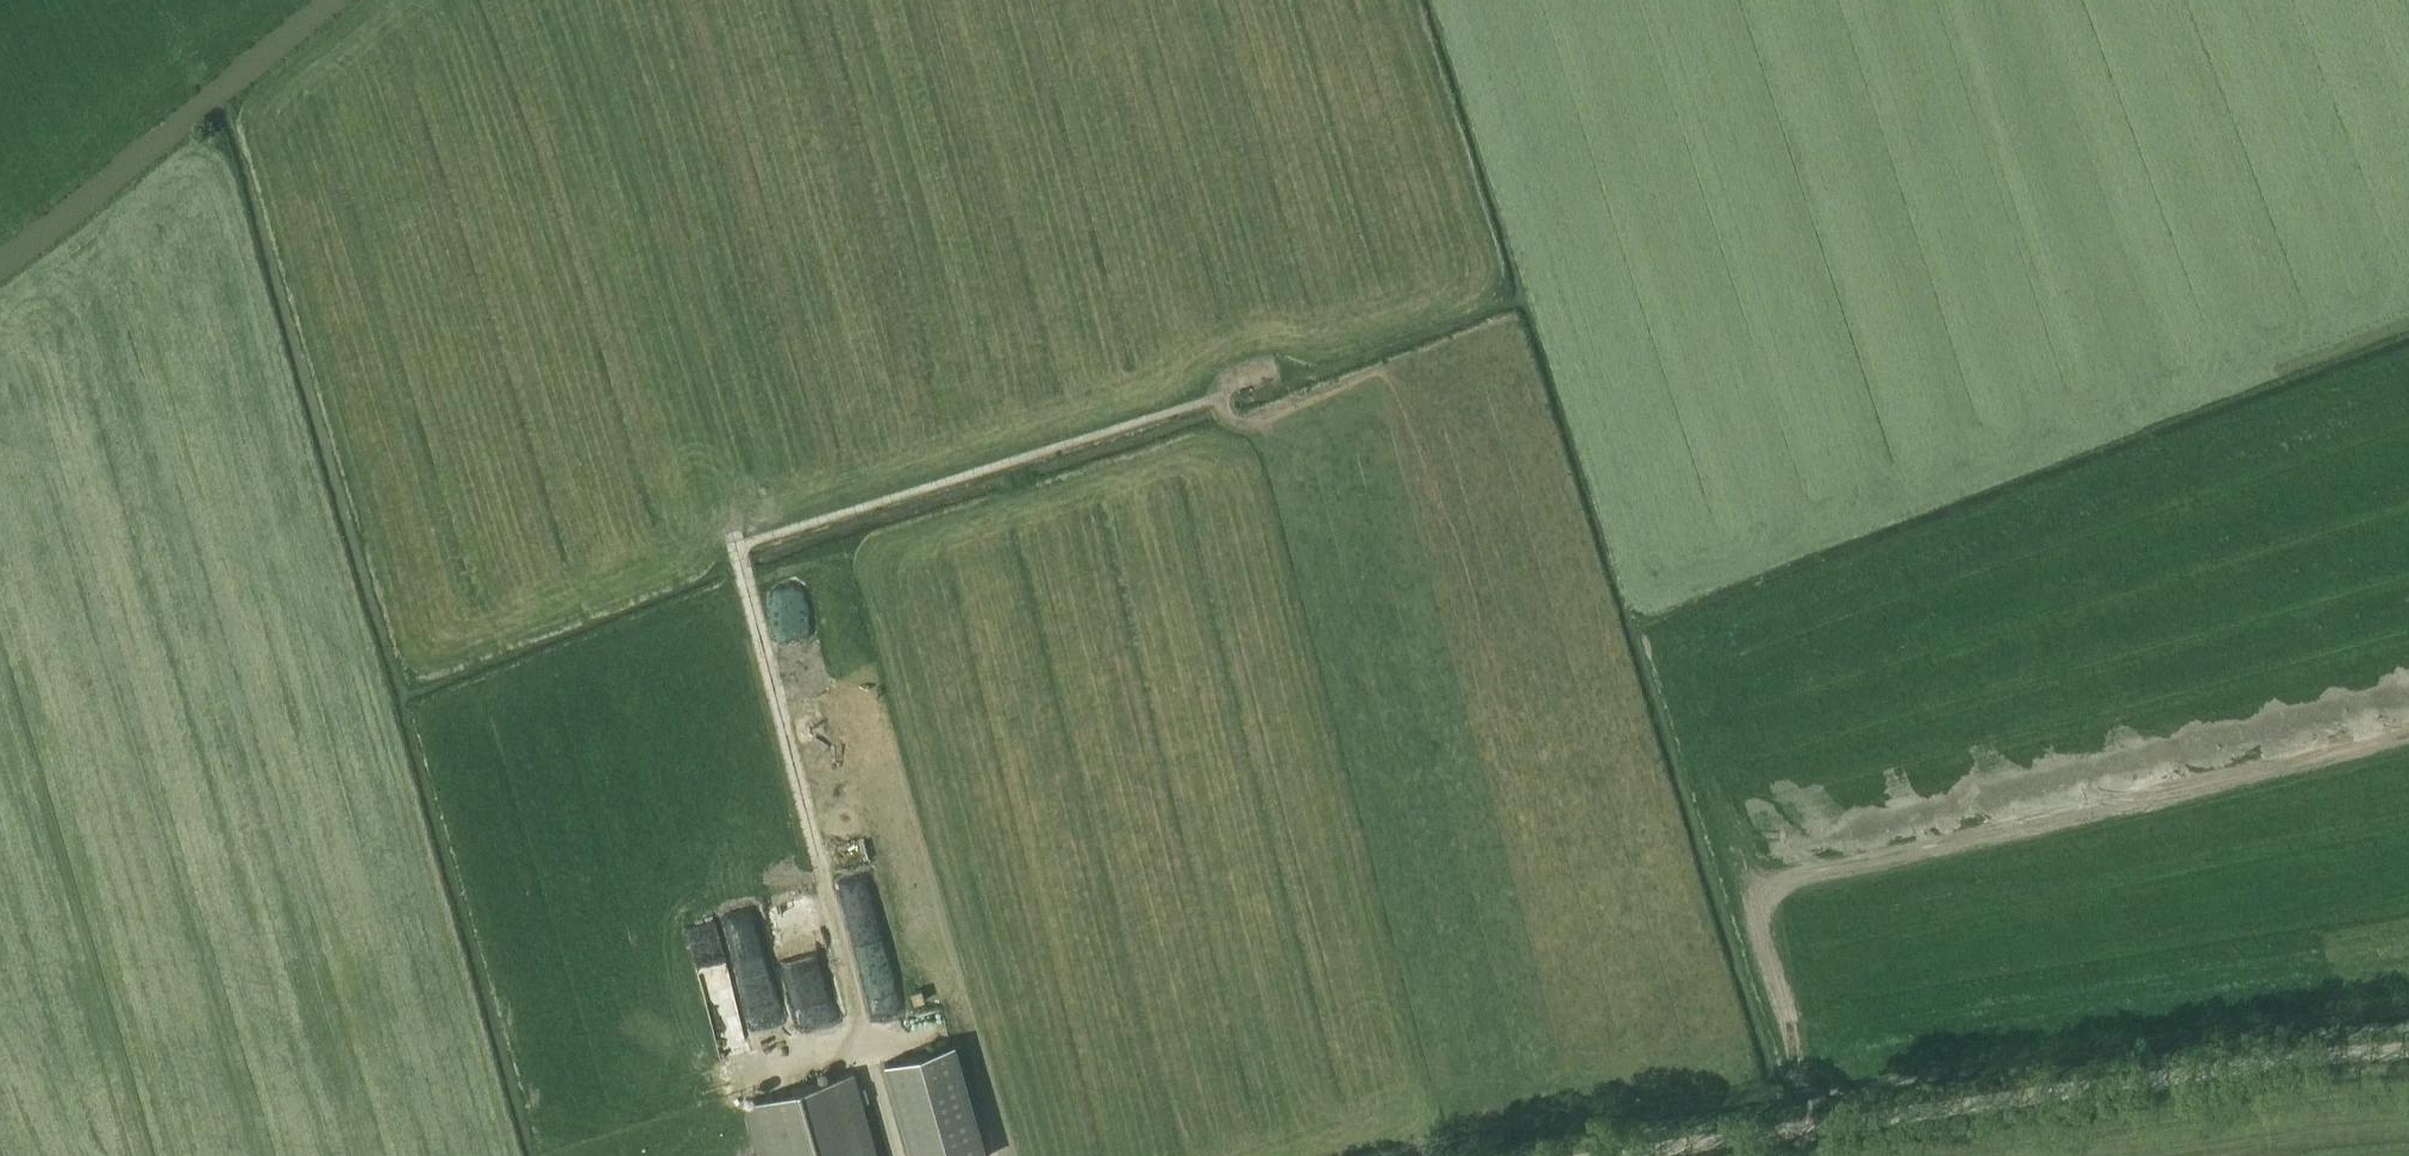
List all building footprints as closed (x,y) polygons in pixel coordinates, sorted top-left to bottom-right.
[(808,1033),(842,1023),(805,891),(771,901),(808,1033)] [(745,991),(773,983),(750,904),(722,913),(745,991)] [(698,954),(722,1056),(751,1049),(727,947),(698,954)] [(912,1155),(986,1155),(954,1043),(885,1063),(912,1155)] [(743,1104),(757,1155),(878,1155),(854,1072),(743,1104)]
